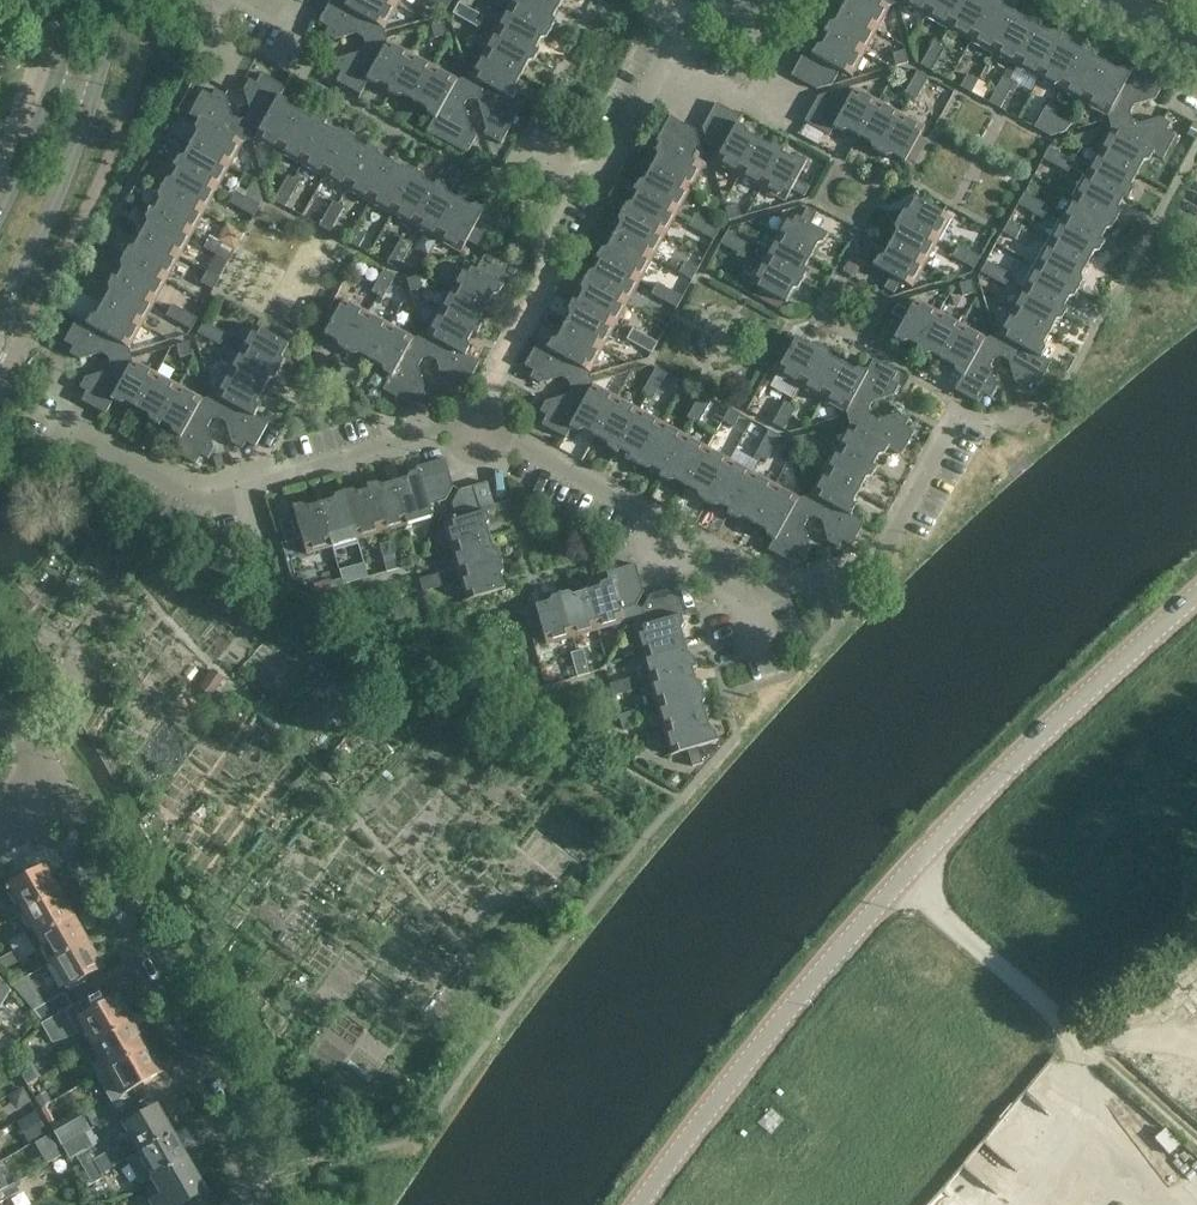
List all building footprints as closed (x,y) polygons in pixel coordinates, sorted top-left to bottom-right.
[(345,6),(335,0),(332,0),(320,23),(329,28),(325,35),(335,41),(356,35),(364,39),(385,32),(385,28),(346,6),(345,6)] [(346,6),(385,28),(398,6),(387,0),(350,0),(346,6)] [(452,0),(438,0),(435,4),(446,10),(452,0)] [(549,0),(513,0),(509,7),(551,30),(554,23),(553,17),(560,6),(549,0)] [(841,12),(876,31),(888,8),(874,0),(847,0),(841,12)] [(888,8),(889,7),(893,6),(891,0),(874,0),(888,8)] [(904,4),(926,17),(935,0),(906,0),(904,4)] [(926,17),(948,29),(966,0),(935,0),(926,17)] [(948,29),(971,41),(993,0),(966,0),(948,29)] [(971,41),(993,54),(1015,15),(1004,9),(1002,3),(995,0),(993,0),(971,41)] [(465,21),(472,10),(459,3),(453,13),(465,21)] [(551,30),(509,7),(496,30),(539,53),(540,52),(535,50),(541,40),(546,38),(551,30)] [(478,28),(484,17),(472,10),(465,21),(478,28)] [(824,32),(864,54),(876,31),(841,12),(835,22),(829,24),(824,32)] [(1015,15),(993,54),(1016,66),(1039,23),(1033,20),(1027,22),(1015,15)] [(444,23),(432,26),(435,38),(448,35),(444,23)] [(1039,23),(1016,66),(1038,79),(1062,36),(1055,32),(1050,34),(1043,31),(1042,25),(1039,23)] [(539,53),(496,30),(484,53),(522,74),(528,63),(534,61),(539,53)] [(851,76),(864,54),(824,32),(823,33),(828,36),(823,45),(817,47),(812,55),(822,61),(840,70),(851,76)] [(1038,79),(1029,95),(1046,104),(1047,102),(1053,105),(1061,91),(1081,51),(1072,46),(1070,40),(1062,36),(1038,79)] [(361,95),(368,82),(389,43),(388,43),(387,39),(366,45),(362,52),(341,58),(335,69),(342,73),(337,82),(361,95)] [(934,40),(927,52),(939,59),(946,46),(934,40)] [(390,89),(409,54),(389,43),(368,82),(375,85),(381,84),(390,89)] [(1081,51),(1061,91),(1083,103),(1105,64),(1094,58),(1092,52),(1083,47),(1081,51)] [(822,61),(812,55),(805,51),(791,76),(807,85),(822,61)] [(893,54),(896,66),(908,63),(905,51),(893,54)] [(927,52),(920,65),(932,71),(939,59),(927,52)] [(484,53),(471,75),(514,99),(517,91),(516,85),(522,74),(484,53)] [(414,105),(434,68),(409,54),(390,89),(391,89),(388,93),(390,98),(398,102),(404,100),(414,105)] [(840,70),(822,61),(807,85),(817,90),(832,85),(840,70)] [(1135,63),(1129,72),(1106,116),(1107,116),(1108,120),(1129,114),(1133,106),(1155,100),(1160,89),(1154,86),(1159,76),(1135,63)] [(1105,64),(1083,103),(1106,116),(1129,72),(1123,69),(1117,71),(1105,64)] [(434,68),(414,105),(425,111),(427,116),(433,120),(457,80),(434,68)] [(1002,77),(995,90),(1007,96),(1014,84),(1016,85),(1020,76),(1006,69),(1002,77)] [(917,71),(911,82),(922,89),(928,78),(917,71)] [(280,97),(286,88),(262,74),(250,80),(245,90),(251,111),(246,119),(252,140),(257,140),(280,97)] [(967,74),(960,87),(971,93),(979,80),(967,74)] [(470,76),(467,77),(473,99),(478,102),(486,131),(483,135),(501,144),(523,104),(514,99),(471,75),(470,76)] [(433,120),(427,132),(467,154),(477,136),(472,134),(464,106),(467,101),(460,79),(457,80),(433,120)] [(905,93),(916,100),(922,89),(911,82),(905,93)] [(855,89),(848,101),(839,119),(833,129),(841,133),(847,131),(858,137),(878,102),(855,89)] [(190,115),(200,121),(243,143),(246,142),(240,121),(232,116),(226,96),(216,90),(212,96),(203,91),(190,115)] [(995,90),(988,103),(1000,109),(1007,96),(995,90)] [(818,97),(813,105),(839,119),(848,101),(833,92),(818,97)] [(286,101),(280,97),(257,140),(278,152),(300,114),(288,107),(286,101)] [(716,102),(706,120),(731,134),(737,124),(741,116),(716,102)] [(901,114),(878,102),(858,137),(870,144),(872,149),(879,154),(901,114)] [(1046,104),(1041,115),(1052,121),(1059,109),(1053,105),(1047,102),(1046,104)] [(833,129),(839,119),(813,105),(804,122),(829,136),(833,129)] [(300,114),(278,152),(303,165),(326,123),(317,119),(311,120),(300,114)] [(924,128),(901,114),(879,154),(886,158),(892,156),(904,164),(924,128)] [(1041,115),(1034,128),(1045,134),(1052,121),(1041,115)] [(656,141),(659,143),(673,151),(686,125),(670,116),(656,141)] [(1110,130),(1097,152),(1136,174),(1143,162),(1149,160),(1153,154),(1162,159),(1175,135),(1166,130),(1170,124),(1160,118),(1139,124),(1131,120),(1110,126),(1110,130)] [(721,152),(731,134),(706,120),(702,128),(706,143),(721,152)] [(243,143),(200,121),(197,128),(198,134),(192,145),(230,167),(243,143)] [(303,165),(324,177),(347,135),(340,131),(335,133),(325,127),(327,123),(326,123),(303,165)] [(731,134),(721,152),(715,163),(739,176),(758,141),(747,135),(745,129),(737,124),(731,134)] [(696,130),(686,125),(673,151),(691,160),(700,144),(696,130)] [(1088,147),(1097,130),(1071,138),(1088,147)] [(345,189),(366,150),(357,145),(355,139),(347,135),(324,177),(345,189)] [(758,141),(739,176),(762,188),(783,150),(775,146),(769,147),(758,141)] [(691,160),(673,151),(659,143),(655,150),(657,158),(651,168),(690,190),(703,166),(691,160)] [(230,167),(192,145),(186,156),(180,158),(174,167),(178,169),(178,170),(216,191),(230,167)] [(369,202),(390,163),(380,158),(378,152),(369,146),(367,150),(366,150),(345,189),(369,202)] [(1049,148),(1042,159),(1055,166),(1061,155),(1049,148)] [(783,150),(762,188),(785,201),(791,190),(804,197),(809,187),(797,180),(806,162),(798,159),(792,160),(783,155),(785,150),(783,150)] [(1136,174),(1097,152),(1085,175),(1128,199),(1132,191),(1130,185),(1136,174)] [(1061,155),(1055,166),(1068,173),(1074,162),(1061,155)] [(392,214),(416,172),(409,168),(403,170),(390,163),(369,202),(392,214)] [(639,182),(634,189),(677,212),(690,190),(651,168),(644,180),(639,182)] [(216,191),(178,170),(173,179),(166,181),(162,188),(205,212),(216,191)] [(412,226),(434,186),(426,182),(424,177),(416,172),(392,214),(412,226)] [(1128,199),(1085,175),(1073,198),(1115,221),(1119,213),(1118,208),(1123,198),(1128,200),(1128,199)] [(288,176),(281,188),(292,195),(299,182),(288,176)] [(435,187),(434,186),(412,226),(437,239),(459,199),(449,193),(447,188),(438,183),(435,187)] [(205,212),(162,188),(158,194),(160,201),(155,211),(151,208),(150,209),(193,233),(205,212)] [(281,188),(274,201),(286,207),(292,195),(281,188)] [(626,205),(622,212),(665,235),(677,212),(634,189),(633,191),(637,193),(632,203),(626,205)] [(235,191),(229,202),(241,209),(247,198),(235,191)] [(1024,193),(1017,204),(1030,211),(1036,200),(1024,193)] [(260,205),(247,198),(241,209),(254,216),(260,205)] [(902,213),(898,220),(937,241),(950,218),(914,198),(908,211),(902,213)] [(1115,221),(1073,198),(1060,220),(1103,244),(1104,242),(1100,239),(1105,230),(1111,228),(1115,221)] [(471,205),(459,199),(437,239),(461,253),(467,241),(483,249),(497,245),(511,220),(484,205),(483,206),(477,203),(471,205)] [(1036,200),(1030,211),(1043,218),(1049,207),(1036,200)] [(333,201),(327,212),(338,220),(345,207),(333,201)] [(737,204),(725,208),(729,220),(741,217),(737,204)] [(788,214),(776,237),(811,256),(817,246),(823,245),(828,236),(809,226),(817,212),(807,207),(800,220),(788,214)] [(180,257),(193,233),(150,209),(146,218),(148,224),(141,236),(180,257)] [(338,220),(327,212),(320,226),(331,232),(338,220)] [(665,235),(622,212),(618,220),(619,226),(613,236),(652,258),(665,235)] [(695,215),(689,226),(701,233),(708,222),(695,215)] [(895,233),(889,245),(924,265),(937,241),(898,220),(894,227),(895,233)] [(1103,244),(1060,220),(1048,243),(1087,264),(1093,253),(1099,251),(1103,244)] [(1008,221),(1002,232),(1015,240),(1021,228),(1008,221)] [(720,229),(708,222),(701,233),(714,240),(720,229)] [(354,229),(347,241),(359,248),(366,235),(354,229)] [(726,232),(720,243),(731,250),(738,238),(726,232)] [(180,257),(141,236),(135,247),(129,248),(125,256),(167,280),(180,257)] [(210,236),(204,248),(216,255),(223,243),(210,236)] [(652,258),(613,236),(607,248),(601,250),(597,256),(640,280),(652,258)] [(776,237),(763,260),(802,281),(806,275),(805,268),(811,256),(776,237)] [(738,238),(731,250),(742,256),(749,245),(738,238)] [(401,239),(394,251),(406,257),(412,245),(401,239)] [(235,251),(223,243),(216,255),(219,256),(229,262),(235,251)] [(1087,264),(1048,243),(1035,265),(1078,289),(1082,282),(1080,276),(1087,264)] [(883,256),(877,258),(872,266),(890,276),(884,288),(894,294),(900,282),(911,288),(924,265),(889,245),(883,256)] [(958,245),(952,257),(963,263),(969,252),(958,245)] [(394,251),(387,264),(399,270),(406,257),(394,251)] [(452,289),(487,307),(493,296),(498,295),(503,288),(510,292),(525,266),(499,251),(484,256),(476,271),(465,265),(452,289)] [(980,258),(969,252),(963,263),(974,269),(980,258)] [(167,280),(125,256),(121,263),(123,269),(117,279),(113,277),(117,279),(156,301),(167,280)] [(229,262),(219,256),(214,265),(224,270),(229,262)] [(640,280),(597,256),(595,259),(599,262),(594,271),(589,273),(585,279),(627,303),(640,280)] [(803,281),(802,281),(763,260),(750,283),(786,304),(792,291),(798,289),(803,281)] [(986,261),(980,272),(993,279),(999,268),(986,261)] [(679,272),(692,280),(698,269),(686,262),(679,272)] [(1078,289),(1035,265),(1023,288),(1066,312),(1067,310),(1062,308),(1068,299),(1073,297),(1078,289)] [(999,268),(993,279),(1006,287),(1012,275),(999,268)] [(378,281),(389,287),(395,276),(384,270),(378,281)] [(201,283),(213,290),(220,279),(207,272),(201,283)] [(407,279),(410,291),(422,287),(419,276),(407,279)] [(156,301),(117,279),(113,277),(109,286),(110,292),(104,304),(142,325),(156,301)] [(572,301),(572,302),(615,326),(627,303),(585,279),(580,288),(582,293),(576,303),(572,301)] [(972,280),(959,284),(963,296),(975,293),(972,280)] [(378,281),(372,292),(383,298),(389,287),(378,281)] [(657,283),(651,294),(664,301),(670,290),(657,283)] [(1066,312),(1023,288),(1010,311),(1049,332),(1055,321),(1061,319),(1066,312)] [(452,289),(438,314),(473,332),(477,335),(482,325),(480,319),(487,307),(452,289)] [(683,297),(670,290),(664,301),(677,308),(683,297)] [(367,313),(344,300),(324,335),(337,342),(339,347),(346,351),(367,313)] [(894,339),(902,343),(908,342),(914,344),(915,351),(916,351),(938,312),(915,300),(909,311),(896,304),(891,314),(904,321),(894,339)] [(569,316),(563,327),(602,348),(615,326),(572,302),(568,310),(569,316)] [(142,325),(104,304),(97,315),(92,317),(87,323),(130,348),(142,325)] [(173,304),(166,315),(179,323),(185,311),(173,304)] [(198,318),(185,311),(179,323),(192,330),(198,318)] [(1049,332),(1010,311),(998,333),(1041,357),(1044,350),(1042,344),(1049,332)] [(938,312),(916,351),(925,355),(931,354),(941,360),(961,325),(938,312)] [(390,326),(367,313),(346,351),(354,355),(359,354),(371,361),(390,326)] [(438,314),(427,333),(466,355),(469,348),(468,342),(473,332),(438,314)] [(87,323),(78,318),(65,342),(74,347),(70,353),(81,359),(102,353),(109,357),(131,351),(130,348),(87,323)] [(204,322),(198,333),(209,339),(215,328),(204,322)] [(961,325),(941,360),(954,366),(955,372),(962,376),(983,338),(961,325)] [(240,350),(279,371),(283,363),(282,357),(289,345),(254,326),(240,350)] [(384,373),(390,377),(413,338),(390,326),(371,361),(383,367),(384,373)] [(551,341),(547,347),(590,371),(602,348),(563,327),(557,339),(551,341)] [(226,334),(215,328),(209,339),(220,346),(226,334)] [(633,329),(626,340),(639,347),(645,335),(633,329)] [(466,355),(427,333),(426,334),(424,335),(429,357),(437,361),(442,382),(453,388),(457,381),(466,386),(479,362),(466,355)] [(995,336),(1001,357),(1008,361),(1014,382),(1024,388),(1028,381),(1037,386),(1050,362),(1041,357),(998,333),(997,334),(995,336)] [(658,342),(645,335),(639,347),(652,353),(658,342)] [(983,338),(962,376),(962,377),(955,390),(979,403),(984,394),(991,398),(996,388),(990,366),(994,358),(988,337),(984,338),(983,338)] [(423,358),(417,338),(413,338),(390,377),(383,390),(407,403),(413,394),(419,397),(425,387),(418,367),(423,358)] [(808,345),(796,338),(776,374),(800,387),(822,348),(814,344),(808,345)] [(189,342),(177,345),(180,358),(192,354),(189,342)] [(547,347),(546,347),(537,342),(524,366),(534,371),(530,378),(540,383),(561,377),(569,381),(591,375),(590,371),(547,347)] [(829,352),(822,348),(800,387),(823,400),(842,364),(831,358),(829,352)] [(228,372),(263,392),(269,380),(275,378),(279,371),(240,350),(228,372)] [(133,358),(111,364),(107,372),(86,378),(80,388),(87,392),(82,401),(105,415),(113,401),(135,362),(134,361),(133,358)] [(874,358),(866,372),(845,411),(847,415),(868,409),(872,402),(893,395),(899,385),(892,381),(897,372),(874,358)] [(156,374),(135,362),(113,401),(120,404),(126,403),(137,409),(156,374)] [(853,370),(842,364),(823,400),(844,411),(845,411),(866,372),(859,369),(853,370)] [(656,367),(649,380),(660,386),(667,374),(656,367)] [(216,394),(255,416),(258,409),(257,403),(263,392),(228,372),(216,394)] [(156,374),(137,409),(149,416),(150,421),(159,427),(181,388),(156,374)] [(642,392),(653,399),(660,386),(649,380),(642,392)] [(594,387),(593,381),(571,387),(566,395),(546,401),(540,412),(547,415),(542,425),(566,438),(571,429),(594,387)] [(595,386),(594,387),(571,429),(578,432),(584,430),(595,437),(617,398),(595,386)] [(181,388),(159,427),(163,424),(171,428),(173,434),(180,438),(202,399),(181,388)] [(701,393),(694,405),(705,411),(713,399),(701,393)] [(246,442),(255,447),(268,423),(255,416),(216,394),(216,395),(212,397),(218,418),(226,422),(232,443),(242,449),(246,442)] [(202,399),(180,438),(172,451),(196,465),(202,455),(208,459),(214,448),(208,427),(212,420),(206,398),(202,399)] [(617,398),(595,437),(607,443),(609,449),(618,454),(620,450),(641,412),(617,398)] [(785,402),(779,412),(790,418),(796,408),(785,402)] [(687,417),(698,424),(705,411),(694,405),(687,417)] [(741,414),(729,408),(722,421),(734,427),(741,414)] [(661,422),(641,412),(620,450),(629,455),(631,461),(638,465),(661,422)] [(779,412),(772,423),(784,429),(790,418),(779,412)] [(870,416),(848,422),(849,426),(888,448),(901,455),(915,431),(905,425),(908,419),(898,413),(877,419),(870,416)] [(661,422),(638,465),(646,469),(652,468),(662,473),(683,434),(661,422)] [(888,448),(849,426),(838,446),(873,466),(878,456),(884,454),(888,448)] [(769,430),(762,443),(773,449),(780,436),(769,430)] [(662,473),(659,477),(669,482),(674,480),(686,487),(707,447),(683,434),(662,473)] [(792,439),(795,451),(808,448),(804,435),(792,439)] [(755,455),(766,461),(773,449),(762,443),(755,455)] [(877,468),(873,466),(838,446),(824,471),(859,490),(865,479),(871,477),(877,468)] [(707,447),(686,487),(697,493),(699,498),(706,502),(729,459),(707,447)] [(416,467),(418,471),(421,481),(449,473),(445,459),(416,467)] [(729,459),(706,502),(714,507),(720,505),(729,511),(751,471),(729,459)] [(411,474),(407,479),(395,482),(407,525),(433,517),(429,505),(446,500),(453,487),(425,495),(421,481),(418,471),(411,474)] [(751,471),(729,511),(727,515),(736,519),(742,518),(754,524),(775,485),(751,471)] [(853,502),(859,490),(824,471),(812,492),(851,515),(854,507),(853,502)] [(449,473),(421,481),(425,495),(453,487),(449,473)] [(377,483),(369,485),(382,532),(407,525),(395,482),(383,486),(377,483)] [(488,482),(474,486),(482,514),(488,513),(496,511),(488,482)] [(346,491),(344,492),(358,539),(382,532),(369,485),(367,485),(368,490),(358,493),(352,490),(346,491)] [(775,485),(754,524),(765,530),(767,536),(773,540),(797,497),(775,485)] [(474,486),(460,490),(468,518),(482,514),(474,486)] [(444,524),(452,549),(491,538),(487,526),(489,520),(488,513),(482,514),(468,518),(460,490),(459,490),(452,504),(457,520),(444,524)] [(333,500),(320,504),(333,547),(358,539),(344,492),(336,495),(333,500)] [(851,515),(812,492),(808,496),(814,517),(822,521),(828,542),(838,548),(842,541),(851,546),(864,522),(851,515)] [(773,540),(768,549),(792,562),(797,553),(804,557),(809,546),(804,526),(807,519),(801,497),(798,497),(797,497),(773,540)] [(283,532),(284,535),(286,543),(302,538),(307,554),(333,547),(320,504),(308,507),(303,505),(293,507),(299,527),(283,532)] [(491,538),(452,549),(459,574),(501,562),(499,554),(494,550),(491,538)] [(391,541),(379,545),(383,558),(395,555),(391,541)] [(395,555),(383,558),(387,572),(399,569),(395,555)] [(501,562),(459,574),(466,600),(506,589),(501,575),(504,570),(501,562)] [(364,564),(339,570),(344,584),(369,577),(364,564)] [(607,572),(609,580),(611,586),(639,578),(635,564),(607,572)] [(443,573),(431,576),(435,588),(447,585),(443,573)] [(431,576),(420,579),(423,591),(435,588),(431,576)] [(611,586),(615,600),(643,591),(639,578),(611,586)] [(599,587),(585,591),(597,630),(623,622),(619,610),(636,605),(643,591),(615,600),(611,586),(609,580),(602,582),(599,587)] [(678,587),(664,591),(672,619),(682,616),(682,617),(686,616),(678,587)] [(568,592),(560,595),(572,637),(597,630),(585,591),(574,595),(568,592)] [(664,591),(650,595),(658,623),(672,619),(664,591)] [(549,602),(535,605),(546,645),(572,637),(560,595),(552,597),(549,602)] [(644,617),(632,621),(642,655),(685,642),(681,630),(683,624),(682,617),(682,616),(672,619),(658,623),(650,595),(642,608),(644,617)] [(685,642),(642,655),(649,680),(696,666),(693,658),(688,654),(685,642)] [(570,653),(574,665),(586,662),(583,650),(570,653)] [(586,662),(574,665),(578,677),(589,674),(586,662)] [(696,666),(649,680),(656,704),(703,691),(700,683),(695,679),(692,669),(697,667),(696,666)] [(225,678),(212,669),(199,688),(212,697),(225,678)] [(637,677),(623,681),(627,693),(641,689),(637,677)] [(623,681),(609,684),(613,697),(627,693),(623,681)] [(703,691),(656,704),(663,729),(706,717),(703,704),(705,699),(703,691)] [(632,711),(618,716),(622,728),(636,723),(632,711)] [(706,717),(663,729),(671,755),(687,750),(692,766),(703,763),(698,747),(718,742),(715,732),(710,729),(706,717)] [(9,887),(6,889),(15,905),(11,908),(17,918),(25,913),(25,912),(58,893),(44,867),(26,878),(24,875),(7,884),(9,887)] [(58,893),(25,912),(25,913),(39,937),(73,918),(58,893)] [(73,918),(39,937),(53,962),(87,943),(73,918)] [(9,942),(14,951),(30,942),(24,933),(9,942)] [(30,942),(14,951),(20,961),(35,952),(30,942)] [(87,943),(53,962),(70,992),(87,982),(85,978),(101,969),(87,943)] [(11,991),(0,978),(0,1009),(11,991)] [(64,993),(34,1011),(43,1023),(73,1007),(64,993)] [(73,1007),(43,1023),(41,1024),(52,1044),(79,1035),(78,1032),(84,1029),(93,1045),(131,1023),(117,998),(107,1004),(105,1001),(91,1009),(85,999),(73,1007)] [(131,1023),(93,1045),(103,1061),(93,1066),(99,1075),(145,1049),(131,1023)] [(108,1070),(99,1075),(113,1100),(126,1093),(134,1088),(135,1091),(152,1082),(150,1079),(160,1074),(145,1049),(108,1070)] [(22,1057),(12,1060),(23,1080),(32,1076),(22,1057)] [(31,1101),(23,1087),(8,1095),(17,1110),(31,1101)] [(126,1125),(141,1152),(172,1134),(157,1108),(126,1125)] [(36,1112),(17,1122),(29,1144),(37,1140),(48,1133),(36,1112)] [(74,1112),(51,1126),(60,1143),(62,1146),(86,1133),(81,1124),(74,1112)] [(55,1145),(48,1133),(37,1140),(44,1152),(55,1145)] [(86,1133),(62,1146),(69,1160),(76,1156),(92,1184),(103,1178),(88,1150),(93,1147),(86,1134),(86,1133)] [(172,1134),(141,1152),(129,1158),(144,1184),(152,1179),(187,1160),(172,1134)] [(152,1179),(161,1195),(150,1201),(152,1204),(177,1204),(174,1201),(201,1186),(187,1160),(152,1179)] [(1,1203),(20,1192),(15,1183),(0,1192),(0,1204),(2,1204),(1,1203)]
